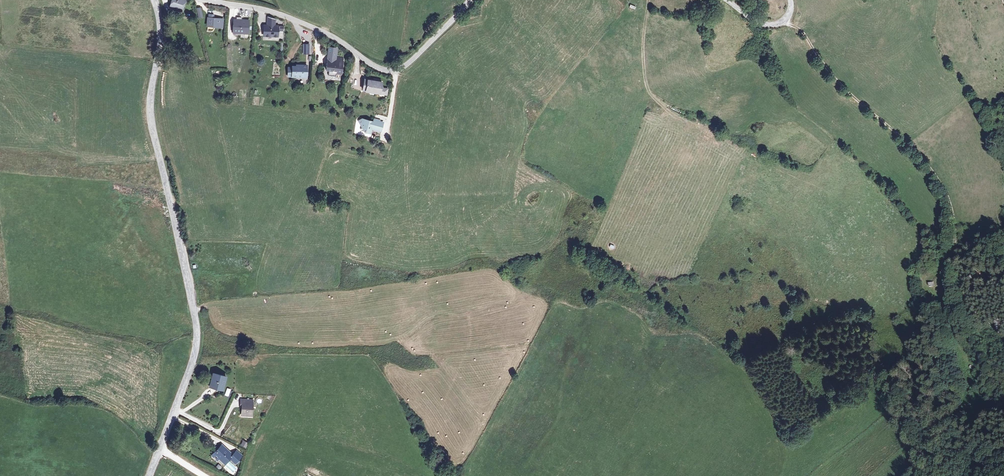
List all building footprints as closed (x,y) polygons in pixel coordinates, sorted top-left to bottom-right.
[(186,0),(172,0),(170,7),(181,12),(186,0)] [(277,20),(267,17),(267,26),(276,26),(277,20)] [(222,19),(208,18),(208,26),(222,27),(222,19)] [(249,21),(234,20),(233,32),(240,33),(241,30),(249,31),(249,21)] [(267,26),(264,25),(264,35),(277,36),(277,30),(283,30),(283,26),(276,26),(267,26)] [(329,47),(327,56),(327,70),(334,70),(334,69),(337,69),(337,73),(343,73),(344,57),(337,56),(338,48),(329,47)] [(307,76),(307,65),(300,64),(300,66),(294,66),(294,67),(289,67),(289,76),(307,76)] [(383,82),(365,79),(364,90),(376,92),(376,93),(389,95),(389,89),(382,88),(383,82)] [(374,122),(363,119),(360,126),(362,127),(361,130),(371,133),(372,129),(375,130),(375,128),(382,130),(384,123),(375,120),(374,122)] [(931,295),(932,298),(934,298),(936,300),(939,301),(941,301),(943,301),(944,300),(947,296),(947,294),(947,292),(945,289),(941,288),(940,288),(938,288),(936,290),(934,291),(934,293),(933,294),(931,295)] [(222,389),(226,376),(214,373),(210,386),(222,389)] [(252,413),(253,400),(241,399),(241,404),(242,404),(241,415),(247,415),(247,413),(252,413)] [(238,460),(241,456),(236,451),(232,455),(222,445),(214,453),(225,463),(230,458),(235,463),(236,462),(237,464),(239,461),(238,460)]
